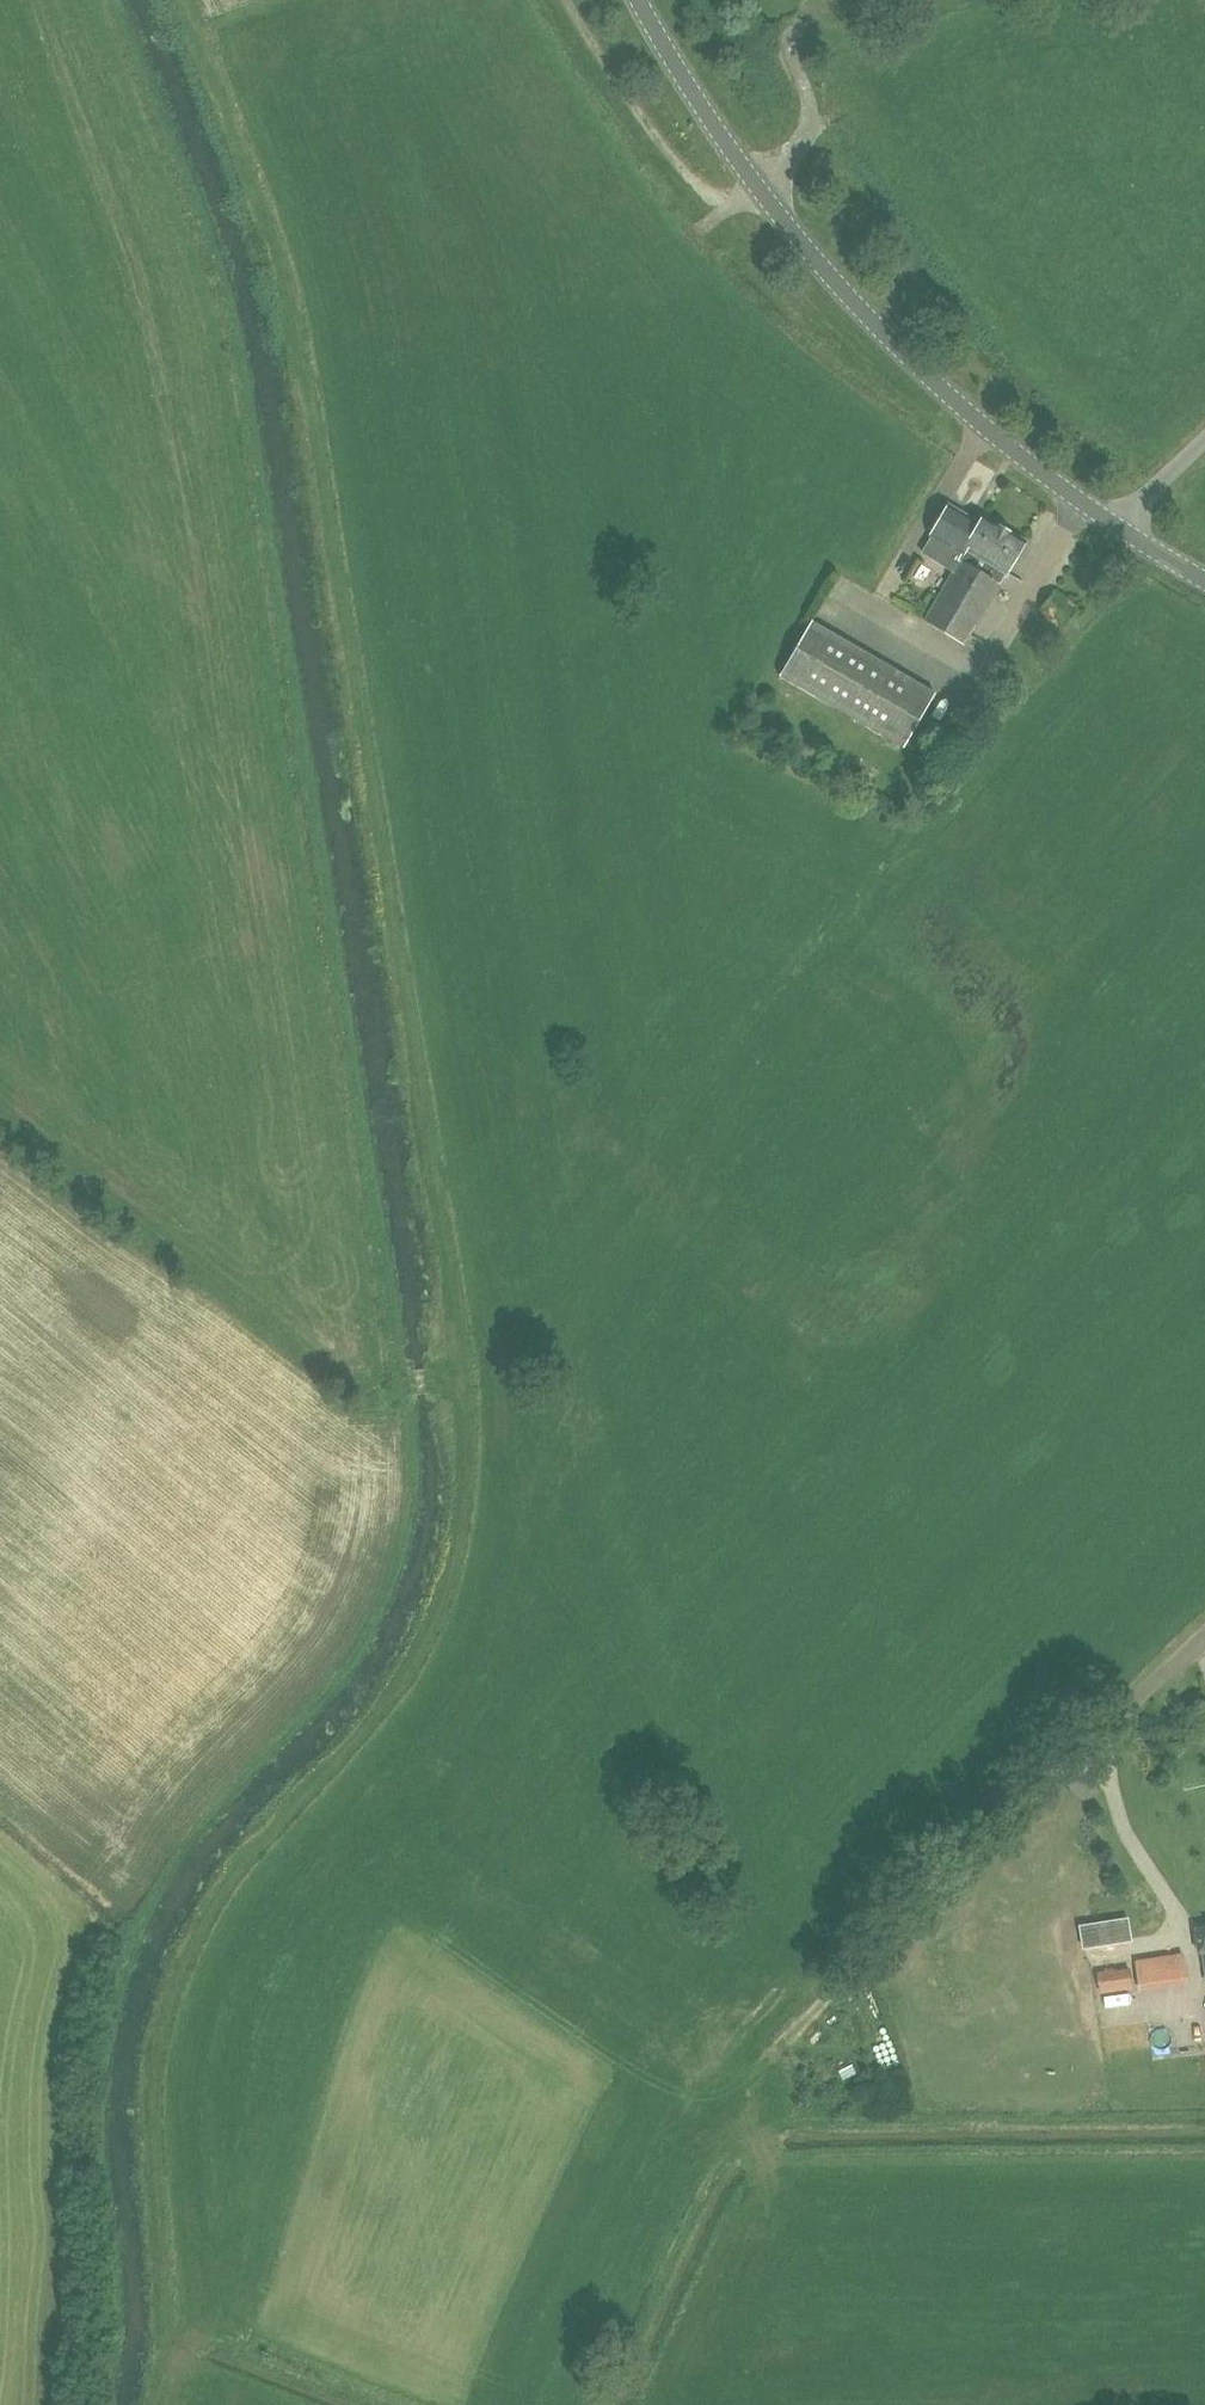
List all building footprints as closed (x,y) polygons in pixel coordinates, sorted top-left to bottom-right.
[(980,522),(949,504),(931,535),(962,553),(958,559),(960,560),(926,620),(965,643),(1000,582),(1000,583),(1007,572),(1025,541),(983,516),(980,522)] [(904,747),(936,692),(812,621),(781,675),(904,747)] [(1128,1918),(1079,1925),(1082,1948),(1132,1941),(1128,1918)] [(1196,1928),(1199,1952),(1204,1951),(1204,1957),(1204,1927),(1196,1928)] [(1141,1990),(1188,1982),(1183,1954),(1136,1962),(1141,1990)] [(1100,1993),(1133,1989),(1130,1967),(1098,1972),(1100,1993)]
